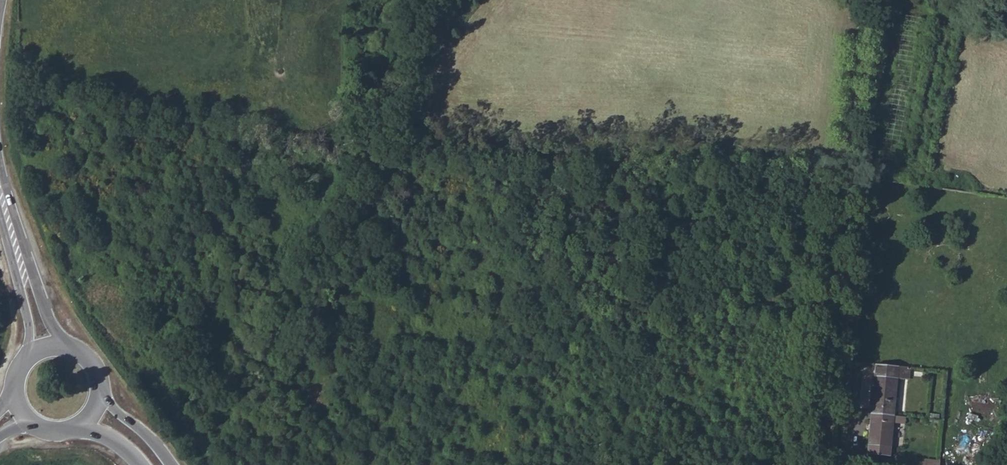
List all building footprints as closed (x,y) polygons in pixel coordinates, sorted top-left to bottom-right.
[(871,404),(871,412),(894,414),(899,363),(894,363),(876,361),(873,383),(870,383),(869,404),(871,404)] [(894,414),(871,412),(868,453),(890,454),(893,421),(894,414)]
